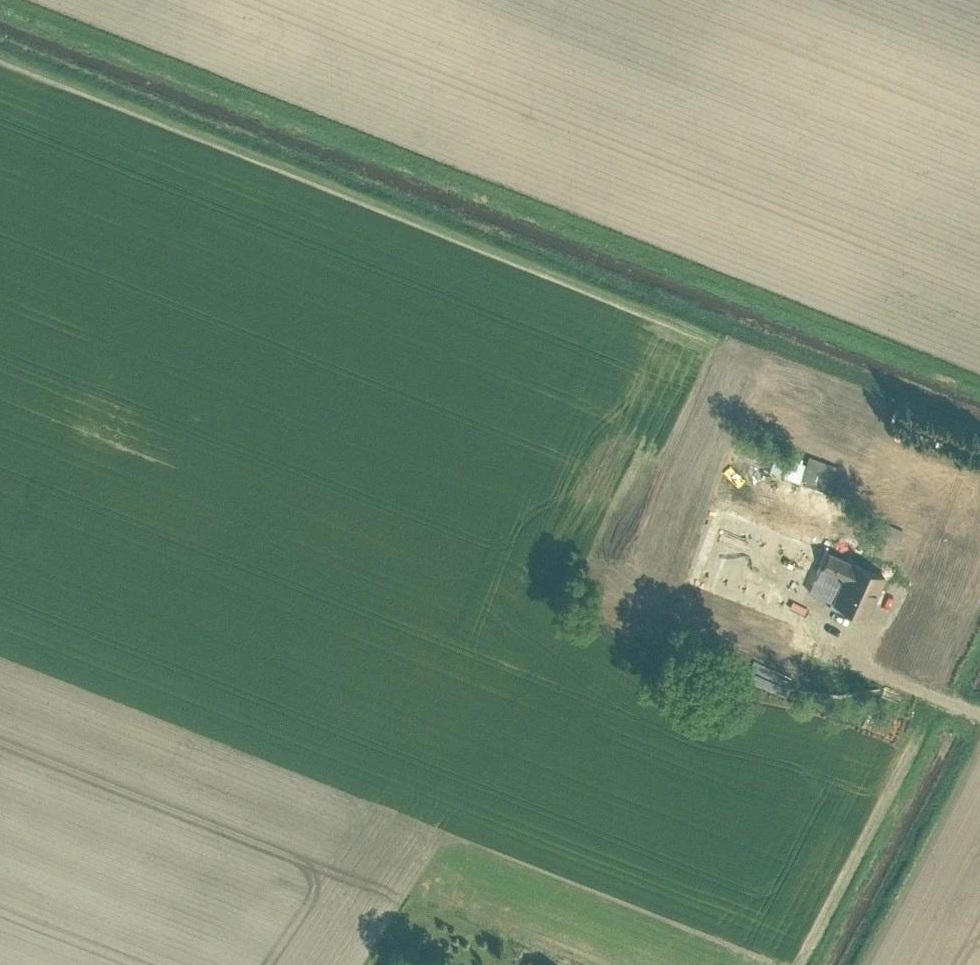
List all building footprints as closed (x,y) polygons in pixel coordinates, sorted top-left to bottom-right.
[(772,448),(764,465),(823,489),(833,464),(805,452),(802,460),(772,448)] [(814,541),(775,518),(753,557),(792,579),(814,541)] [(842,554),(824,592),(854,606),(871,567),(842,554)]
